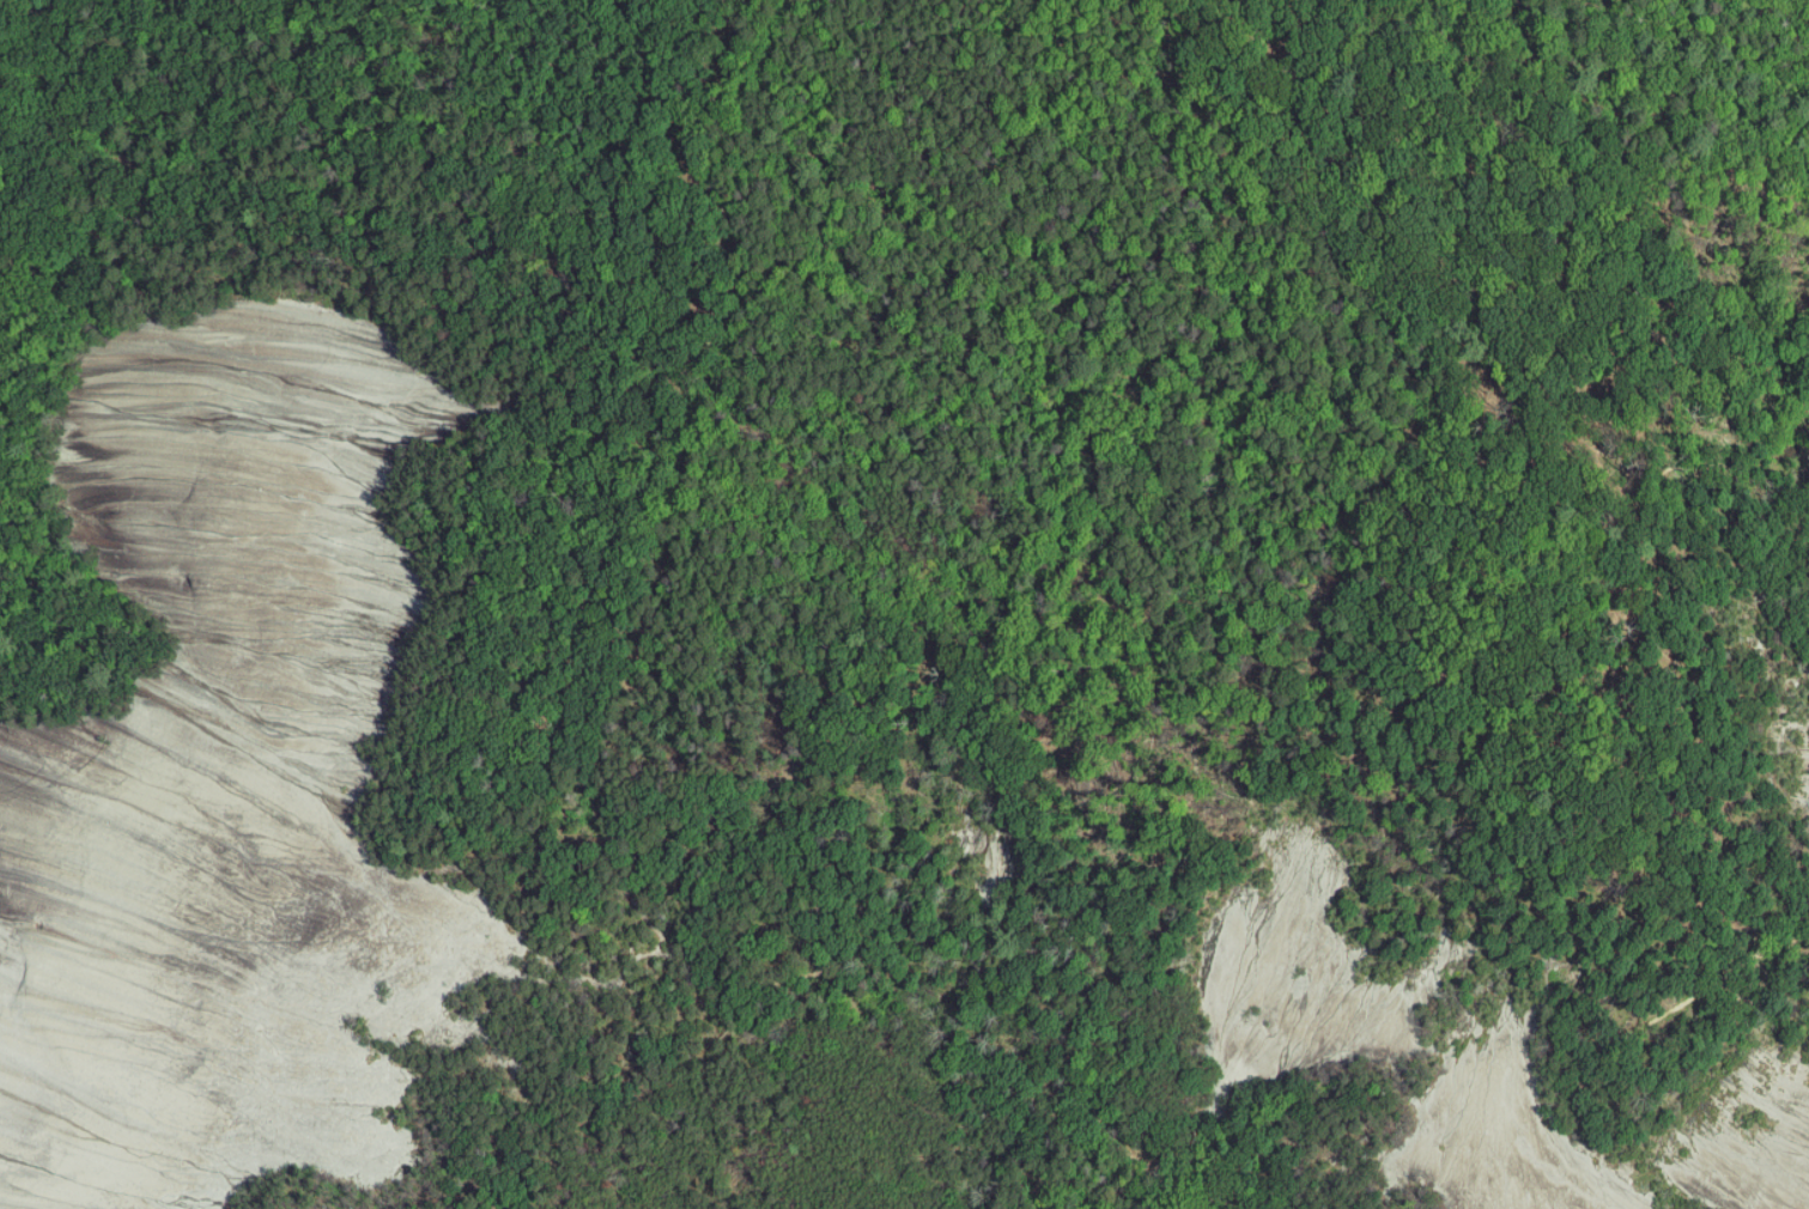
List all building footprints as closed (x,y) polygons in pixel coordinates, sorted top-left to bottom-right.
[(1166,1199),(1168,1208),(1151,1208),(1149,1203),(1166,1199)]
